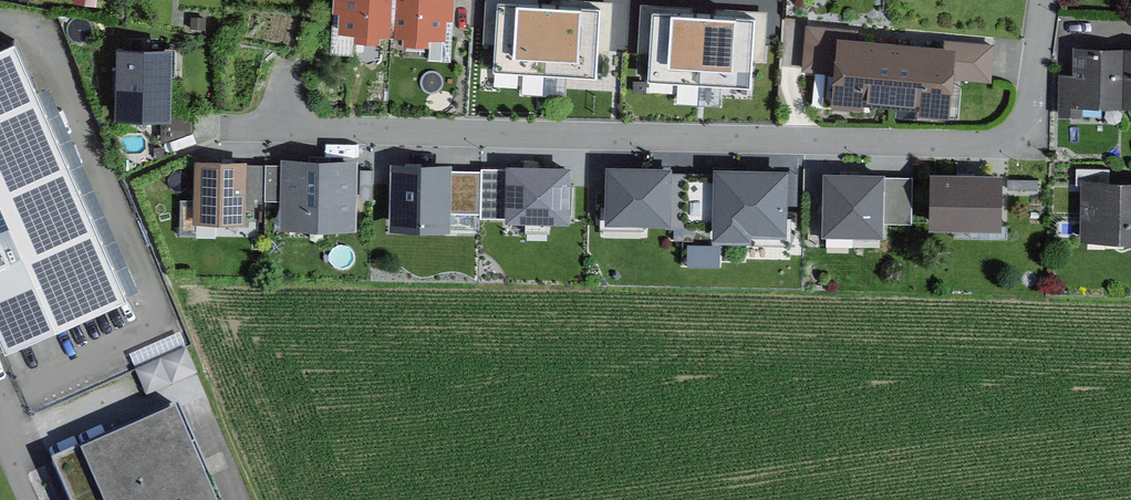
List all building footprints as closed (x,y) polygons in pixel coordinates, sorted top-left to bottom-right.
[(340,32),(390,35),(392,0),(342,0),(340,32)] [(390,35),(444,38),(447,0),(392,0),(390,35)] [(544,75),(548,5),(497,2),(492,71),(544,75)] [(548,5),(544,75),(596,78),(600,9),(548,5)] [(699,85),(703,15),(650,12),(647,82),(699,85)] [(703,15),(699,85),(751,88),(755,18),(703,15)] [(835,95),(888,100),(893,45),(840,40),(837,64),(835,95)] [(949,50),(893,45),(888,100),(944,105),(949,50)] [(13,46),(0,52),(0,342),(6,355),(127,301),(13,46)] [(165,53),(119,52),(118,112),(164,113),(165,53)] [(1126,55),(1077,54),(1077,87),(1059,86),(1058,123),(1075,123),(1076,111),(1126,111),(1126,55)] [(264,165),(197,164),(196,218),(248,219),(249,197),(264,197),(264,165)] [(352,167),(264,165),(264,197),(284,198),(283,226),(351,227),(352,167)] [(683,167),(604,169),(605,229),(685,227),(683,167)] [(482,173),(393,170),(391,226),(448,228),(448,215),(481,216),(482,173)] [(802,201),(802,172),(690,172),(690,206),(711,206),(711,243),(687,243),(687,264),(723,264),(723,242),(788,242),(788,201),(802,201)] [(880,178),(829,177),(828,222),(880,223),(880,178)] [(1002,182),(935,180),(933,228),(1001,230),(1002,182)] [(1083,189),(1083,240),(1121,240),(1121,250),(1130,250),(1130,189),(1083,189)] [(176,353),(184,378),(197,373),(189,349),(176,353)] [(50,471),(62,499),(217,499),(180,414),(50,471)]
